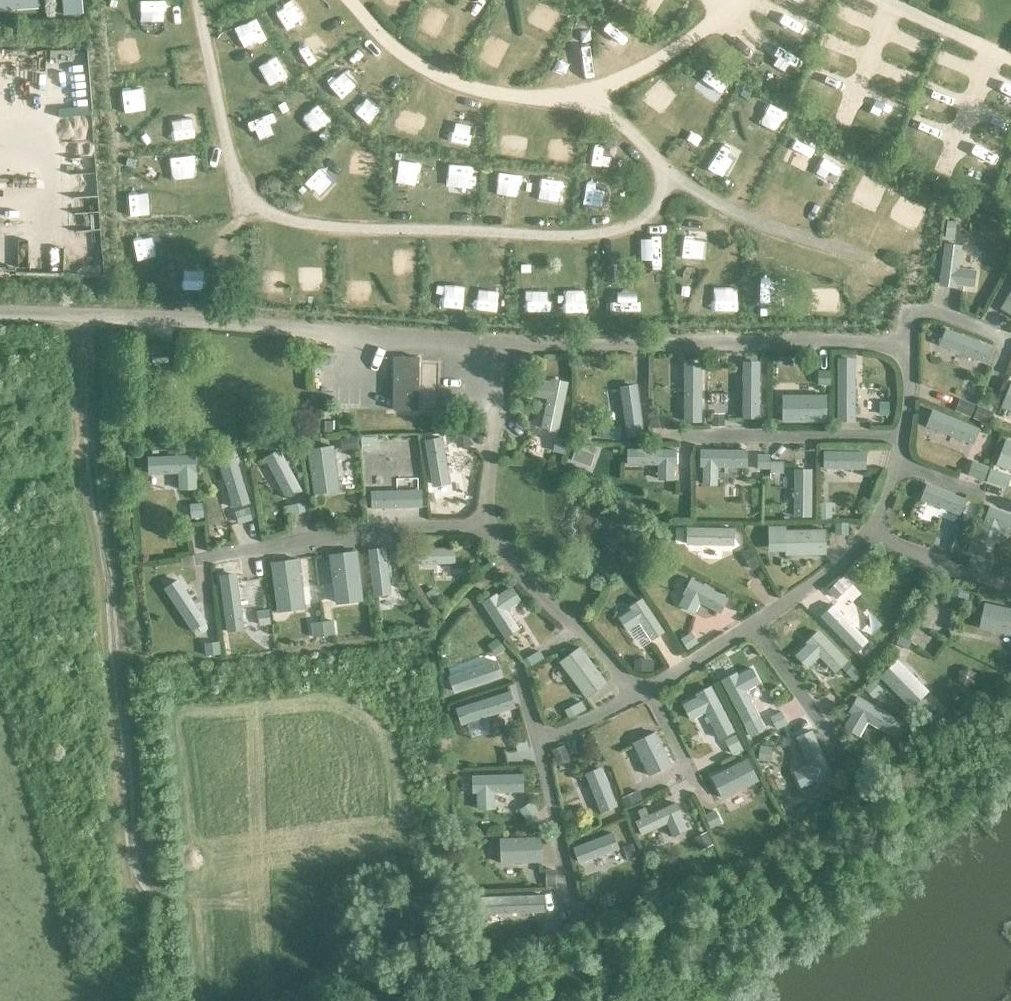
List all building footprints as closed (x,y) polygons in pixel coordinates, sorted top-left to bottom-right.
[(947,222),(945,239),(954,240),(957,223),(947,222)] [(945,245),(939,286),(957,288),(957,285),(973,287),(975,271),(959,269),(962,247),(945,245)] [(1001,308),(1010,314),(1010,291),(1001,308)] [(946,330),(939,346),(987,366),(993,349),(946,330)] [(416,415),(417,361),(392,360),(391,415),(416,415)] [(855,360),(838,361),(839,424),(856,424),(855,360)] [(760,363),(743,363),(743,421),(759,421),(760,363)] [(701,365),(684,365),(684,424),(701,424),(701,365)] [(830,372),(820,372),(820,385),(830,385),(830,372)] [(535,381),(532,397),(547,400),(541,430),(558,433),(568,385),(551,382),(550,385),(535,381)] [(1010,383),(1001,409),(1010,413),(1010,383)] [(637,387),(620,389),(627,439),(644,436),(637,387)] [(825,396),(783,396),(783,423),(825,423),(825,396)] [(960,401),(955,412),(971,418),(976,407),(960,401)] [(887,402),(878,402),(878,415),(887,415),(887,402)] [(978,408),(973,419),(989,426),(993,415),(978,408)] [(981,431),(932,412),(926,428),(975,446),(981,431)] [(658,415),(648,415),(648,428),(658,428),(658,415)] [(724,419),(711,419),(711,428),(724,428),(724,419)] [(598,426),(598,438),(618,439),(618,427),(598,426)] [(467,430),(454,432),(457,450),(470,448),(467,430)] [(356,434),(339,436),(341,453),(358,451),(356,434)] [(553,437),(551,451),(562,453),(565,440),(553,437)] [(377,438),(360,438),(360,451),(377,451),(377,438)] [(441,439),(424,442),(432,490),(449,487),(441,439)] [(1006,441),(996,467),(1010,473),(1010,443),(1006,441)] [(332,448),(308,452),(314,496),(339,492),(332,448)] [(575,450),(571,461),(585,466),(589,455),(575,450)] [(281,452),(265,460),(287,503),(303,495),(281,452)] [(673,485),(673,453),(626,453),(626,469),(656,469),(656,484),(673,485)] [(863,453),(823,453),(823,471),(863,471),(863,453)] [(745,471),(745,454),(701,454),(701,490),(716,490),(716,471),(745,471)] [(768,454),(757,454),(757,468),(768,468),(768,454)] [(233,457),(217,463),(233,511),(249,506),(233,457)] [(193,459),(146,461),(147,478),(176,477),(177,494),(194,493),(193,459)] [(972,464),(969,476),(984,481),(988,469),(972,464)] [(784,465),(771,465),(771,474),(784,474),(784,465)] [(812,471),(795,471),(794,520),(811,520),(812,471)] [(992,472),(988,482),(1003,487),(1007,477),(992,472)] [(416,494),(415,482),(395,483),(395,495),(369,495),(369,513),(420,511),(419,494),(416,494)] [(966,501),(926,486),(920,502),(959,517),(966,501)] [(303,502),(284,506),(286,516),(305,512),(303,502)] [(202,505),(190,507),(191,520),(203,519),(202,505)] [(832,505),(819,505),(819,521),(831,521),(832,505)] [(238,525),(251,521),(247,509),(234,513),(238,525)] [(989,510),(976,542),(993,549),(999,533),(1010,538),(1010,519),(989,510)] [(216,524),(215,541),(226,542),(227,525),(216,524)] [(849,525),(836,525),(836,533),(849,533),(849,525)] [(785,526),(767,526),(767,551),(785,551),(785,531),(785,526)] [(734,531),(687,530),(686,547),(734,548),(734,531)] [(825,531),(785,531),(785,551),(786,557),(825,556),(825,531)] [(957,537),(951,553),(961,557),(968,541),(957,537)] [(970,543),(966,554),(982,560),(986,549),(970,543)] [(385,549),(369,551),(375,599),(391,597),(385,549)] [(454,549),(414,550),(414,566),(455,566),(454,549)] [(750,551),(742,555),(751,571),(759,567),(750,551)] [(356,553),(330,557),(336,608),(362,604),(356,553)] [(297,561),(272,564),(278,616),(304,613),(297,561)] [(241,633),(236,577),(221,578),(226,635),(241,633)] [(729,599),(692,580),(684,595),(686,596),(680,607),(695,615),(701,604),(721,615),(729,599)] [(836,581),(826,591),(834,600),(844,590),(836,581)] [(179,582),(165,590),(190,632),(203,624),(179,582)] [(431,588),(423,594),(431,603),(439,598),(431,588)] [(952,590),(950,598),(967,602),(969,595),(952,590)] [(506,614),(519,606),(509,591),(496,599),(495,598),(480,607),(503,643),(518,633),(506,614)] [(663,636),(640,602),(627,611),(629,614),(617,622),(625,635),(638,627),(650,645),(663,636)] [(985,605),(980,629),(1010,636),(1010,611),(985,605)] [(833,606),(821,618),(858,653),(869,642),(833,606)] [(268,609),(256,611),(258,624),(270,623),(268,609)] [(334,620),(311,623),(313,637),(335,633),(334,620)] [(840,672),(846,665),(817,635),(804,647),(806,649),(794,661),(806,673),(818,661),(834,677),(840,672)] [(687,636),(679,641),(687,652),(695,647),(687,636)] [(899,637),(895,645),(910,653),(914,645),(899,637)] [(495,639),(486,645),(493,655),(502,649),(495,639)] [(219,642),(205,643),(206,655),(220,654),(219,642)] [(579,649),(562,661),(589,697),(606,685),(579,649)] [(538,650),(519,660),(524,668),(542,658),(538,650)] [(654,662),(636,661),(636,674),(654,674),(654,662)] [(896,661),(880,677),(913,709),(929,692),(896,661)] [(501,681),(495,663),(447,677),(452,696),(501,681)] [(846,665),(840,672),(852,684),(859,678),(846,665)] [(958,671),(957,680),(964,686),(972,682),(973,673),(966,668),(958,671)] [(736,679),(735,677),(720,685),(743,731),(759,723),(745,695),(759,688),(750,672),(736,679)] [(871,680),(863,689),(872,699),(881,690),(871,680)] [(733,736),(709,690),(694,698),(696,701),(681,709),(689,724),(704,717),(718,744),(733,736)] [(514,711),(507,691),(458,707),(464,726),(514,711)] [(580,698),(562,708),(567,717),(585,707),(580,698)] [(898,744),(906,729),(856,701),(848,716),(851,717),(843,732),(857,740),(865,725),(898,744)] [(779,711),(768,717),(775,729),(786,724),(779,711)] [(522,733),(512,736),(515,751),(526,748),(522,733)] [(654,733),(632,744),(648,777),(670,766),(654,733)] [(832,782),(811,734),(795,741),(808,770),(792,777),(799,792),(815,785),(817,789),(832,782)] [(736,737),(727,741),(734,756),(743,752),(736,737)] [(563,745),(551,750),(557,764),(569,760),(563,745)] [(768,750),(758,748),(756,761),(765,763),(768,750)] [(748,761),(711,779),(722,802),(759,785),(748,761)] [(601,770),(585,776),(601,816),(617,809),(601,770)] [(520,796),(520,779),(473,780),(473,797),(475,797),(476,814),(493,814),(492,797),(520,796)] [(638,792),(621,800),(625,808),(642,801),(638,792)] [(530,804),(519,811),(527,822),(537,815),(530,804)] [(647,819),(643,811),(636,814),(640,823),(634,825),(640,840),(665,828),(671,842),(686,835),(679,822),(681,821),(674,807),(647,819)] [(715,810),(703,815),(709,828),(721,823),(715,810)] [(612,833),(575,847),(582,863),(618,849),(612,833)] [(706,834),(694,840),(700,853),(712,847),(706,834)] [(540,839),(499,841),(500,867),(541,865),(540,839)] [(630,845),(622,848),(626,859),(634,856),(630,845)] [(554,872),(546,872),(547,889),(555,889),(554,872)] [(542,897),(480,900),(480,919),(543,916),(542,897)] [(544,923),(538,935),(553,943),(559,931),(544,923)]
